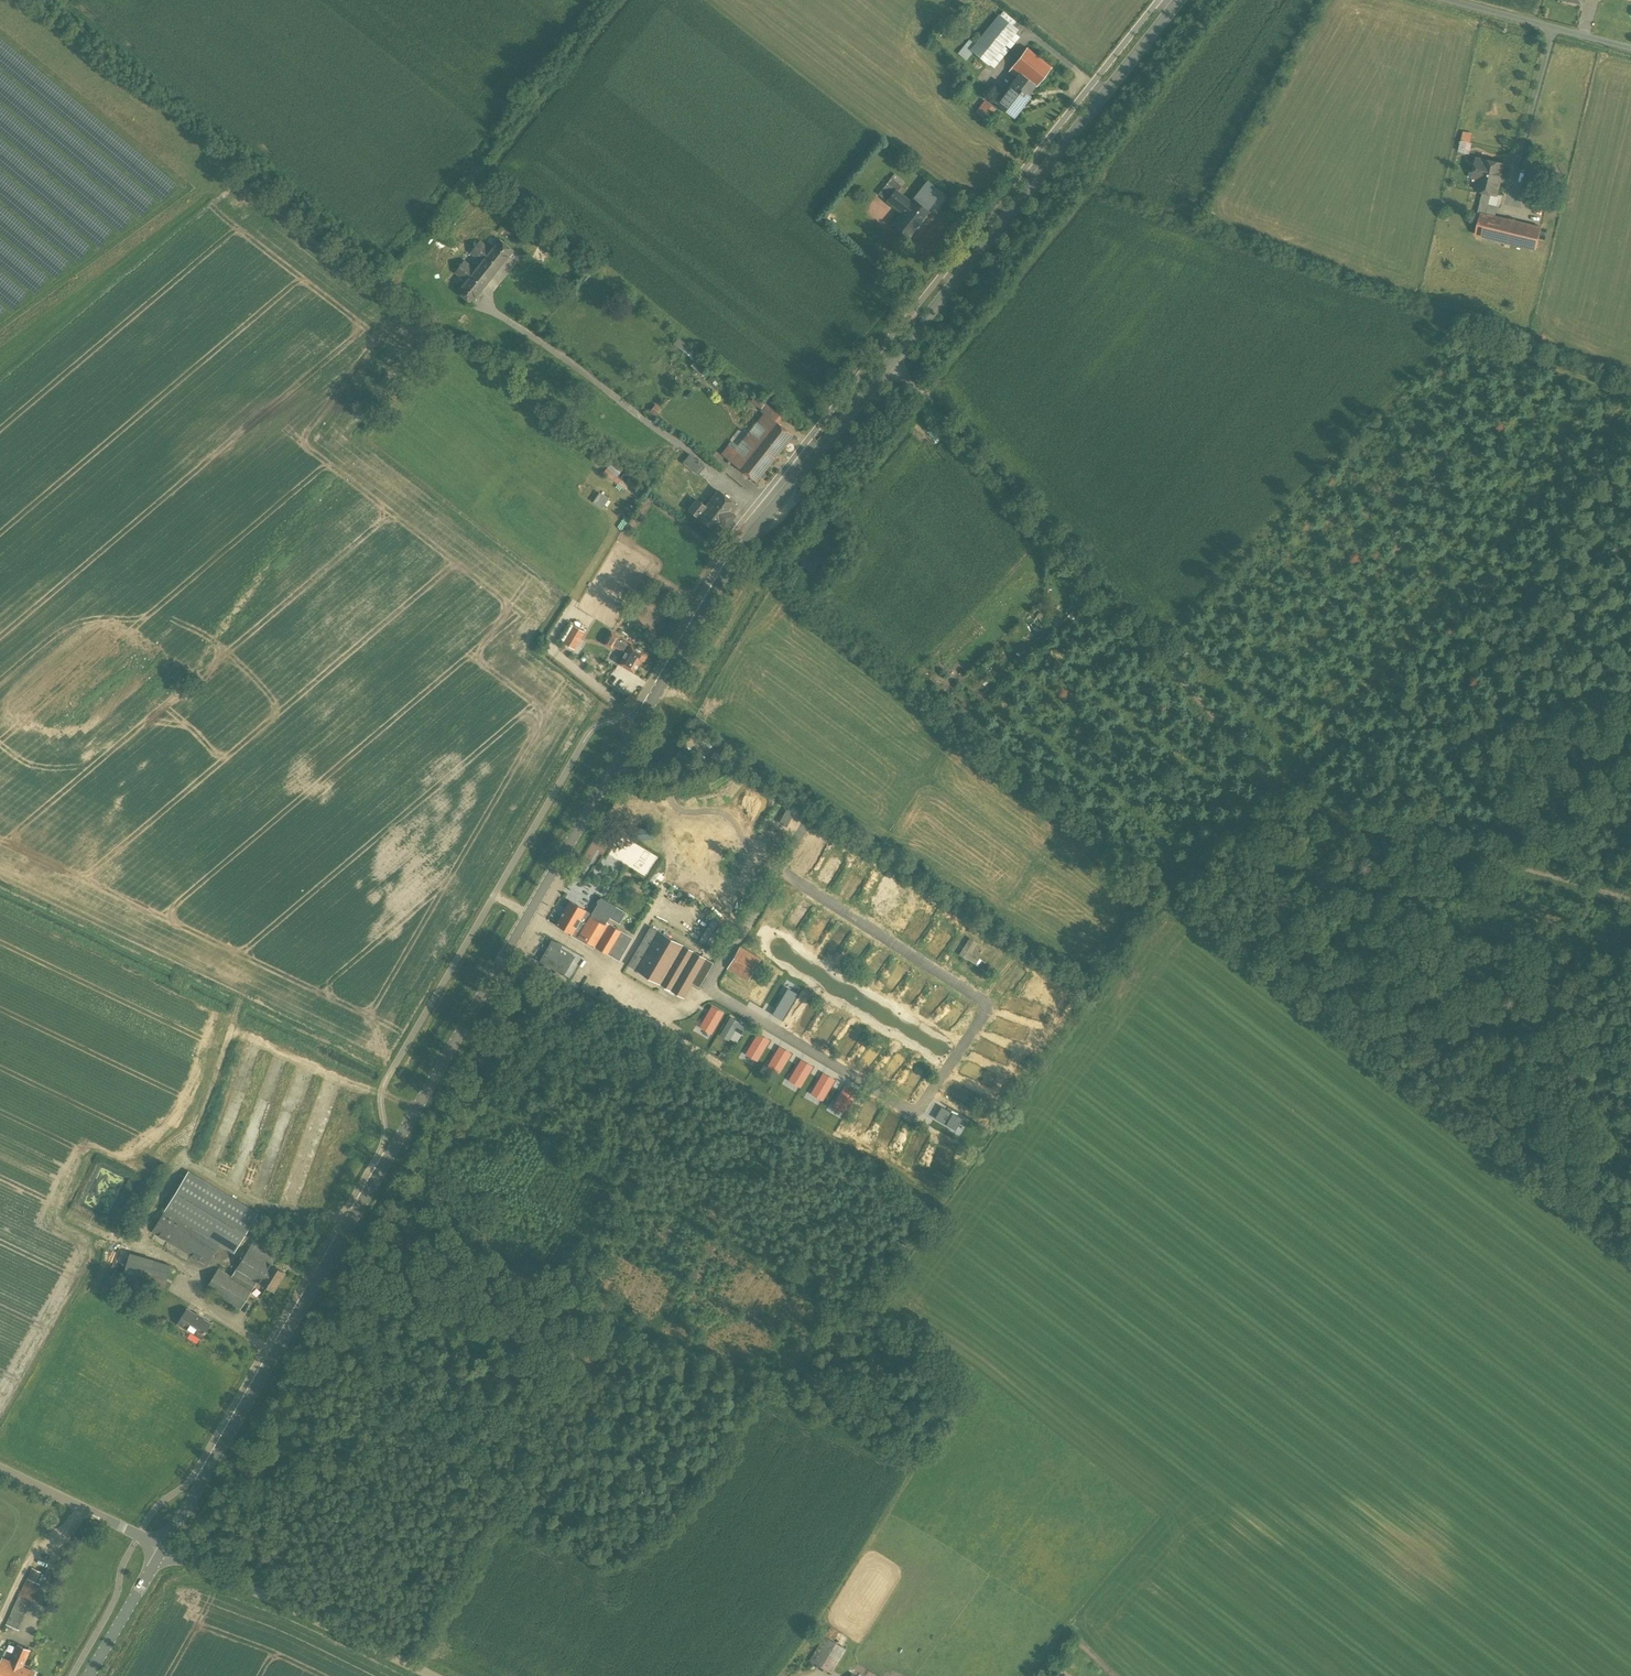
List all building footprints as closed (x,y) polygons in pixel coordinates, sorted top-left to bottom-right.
[(978,42),(971,50),(973,51),(988,64),(1016,29),(999,15),(978,42)] [(973,51),(971,50),(978,42),(972,37),(959,54),(966,60),(973,51)] [(1052,67),(1027,47),(1009,71),(1017,78),(1021,73),(1034,84),(1037,86),(1052,67)] [(1014,83),(997,104),(1013,116),(1029,96),(1027,94),(1034,84),(1026,78),(1019,87),(1014,83)] [(995,109),(985,101),(977,112),(987,120),(995,109)] [(1504,164),(1483,158),(1483,159),(1478,158),(1475,172),(1480,173),(1476,189),(1483,191),(1478,212),(1481,213),(1481,212),(1486,214),(1492,193),(1497,194),(1504,164)] [(928,180),(911,201),(898,190),(901,186),(891,178),(879,193),(902,212),(893,224),(910,237),(931,211),(928,210),(943,192),(928,180)] [(1486,214),(1481,212),(1481,213),(1476,234),(1537,248),(1542,227),(1486,214)] [(463,233),(445,256),(450,261),(468,238),(463,233)] [(544,261),(555,240),(544,235),(534,256),(544,261)] [(482,261),(475,269),(464,260),(455,272),(466,280),(457,291),(472,303),(514,250),(500,238),(491,249),(480,241),(471,252),(482,261)] [(462,328),(470,334),(478,322),(470,317),(462,328)] [(685,351),(690,344),(680,337),(675,343),(685,351)] [(650,411),(655,416),(662,407),(657,403),(650,411)] [(768,429),(760,439),(750,431),(743,439),(754,447),(746,457),(736,449),(729,457),(757,479),(792,435),(764,413),(758,421),(768,429)] [(705,466),(690,454),(684,462),(698,474),(705,466)] [(675,465),(686,474),(689,470),(679,461),(675,465)] [(627,485),(616,476),(621,470),(611,462),(603,473),(624,489),(627,485)] [(682,496),(676,490),(681,484),(668,473),(660,483),(678,499),(677,500),(678,501),(682,496)] [(592,501),(602,508),(609,498),(598,491),(592,501)] [(719,491),(706,507),(697,500),(690,509),(716,530),(722,523),(726,526),(734,515),(731,512),(737,505),(719,491)] [(809,501),(805,498),(800,503),(803,507),(809,501)] [(570,624),(560,641),(574,650),(585,632),(570,624)] [(615,648),(624,653),(618,663),(634,672),(640,661),(644,660),(647,655),(646,652),(611,631),(603,644),(614,650),(615,648)] [(805,873),(818,852),(806,845),(793,866),(805,873)] [(879,901),(896,912),(910,891),(893,880),(879,901)] [(570,935),(584,943),(585,941),(619,960),(633,937),(623,931),(625,926),(619,923),(626,912),(601,897),(600,898),(598,899),(597,901),(597,903),(592,913),(569,899),(555,924),(571,933),(570,935)] [(699,988),(713,963),(650,926),(628,965),(683,997),(691,983),(699,988)] [(959,954),(975,964),(980,956),(972,951),(977,943),(969,938),(959,954)] [(539,960),(564,975),(575,955),(560,947),(561,945),(551,939),(539,960)] [(740,945),(726,968),(748,981),(761,958),(740,945)] [(892,993),(908,967),(899,961),(882,987),(892,993)] [(912,1006),(928,980),(919,974),(902,1000),(912,1006)] [(930,1018),(948,992),(939,986),(921,1011),(930,1018)] [(782,1020),(798,994),(788,988),(773,1014),(782,1020)] [(949,1030),(967,1005),(958,998),(940,1023),(949,1030)] [(803,1034),(820,1008),(811,1002),(794,1027),(803,1034)] [(712,1033),(724,1012),(712,1005),(700,1026),(712,1033)] [(823,1046),(840,1021),(831,1014),(813,1039),(823,1046)] [(730,1016),(719,1036),(728,1041),(735,1030),(742,1033),(746,1025),(730,1016)] [(845,1059),(862,1034),(853,1028),(836,1053),(845,1059)] [(758,1061),(770,1040),(758,1033),(746,1054),(758,1061)] [(866,1072),(883,1046),(874,1040),(857,1065),(866,1072)] [(779,1074),(792,1053),(780,1046),(768,1067),(779,1074)] [(888,1084),(905,1059),(896,1053),(878,1078),(888,1084)] [(801,1087),(813,1066),(802,1059),(789,1080),(801,1087)] [(909,1097),(926,1071),(917,1065),(900,1091),(909,1097)] [(822,1100),(835,1080),(823,1073),(811,1093),(822,1100)] [(844,1114),(857,1093),(845,1086),(833,1107),(844,1114)] [(868,1127),(879,1106),(867,1099),(856,1120),(868,1127)] [(942,1106),(935,1118),(956,1130),(962,1118),(942,1106)] [(890,1141),(901,1120),(889,1113),(878,1135),(890,1141)] [(917,1160),(927,1138),(915,1132),(904,1154),(917,1160)] [(953,1152),(940,1149),(935,1172),(948,1175),(953,1152)] [(151,1231),(207,1264),(219,1245),(235,1254),(250,1227),(258,1213),(189,1171),(151,1231)] [(261,1282),(272,1264),(273,1262),(249,1248),(231,1276),(218,1267),(206,1287),(241,1309),(253,1290),(251,1289),(256,1281),(260,1283),(261,1282)] [(171,1264),(129,1252),(124,1277),(165,1288),(171,1264)] [(285,1272),(272,1264),(261,1282),(274,1290),(285,1272)] [(187,1308),(178,1323),(202,1338),(211,1323),(187,1308)] [(22,1588),(11,1612),(24,1618),(35,1594),(22,1588)] [(809,1659),(831,1673),(846,1649),(825,1635),(809,1659)] [(8,1674),(12,1675),(15,1675),(20,1665),(22,1666),(30,1650),(17,1644),(10,1661),(2,1657),(0,1661),(0,1675),(7,1675),(8,1674)] [(35,1672),(22,1666),(20,1665),(15,1675),(33,1675),(35,1672)]
